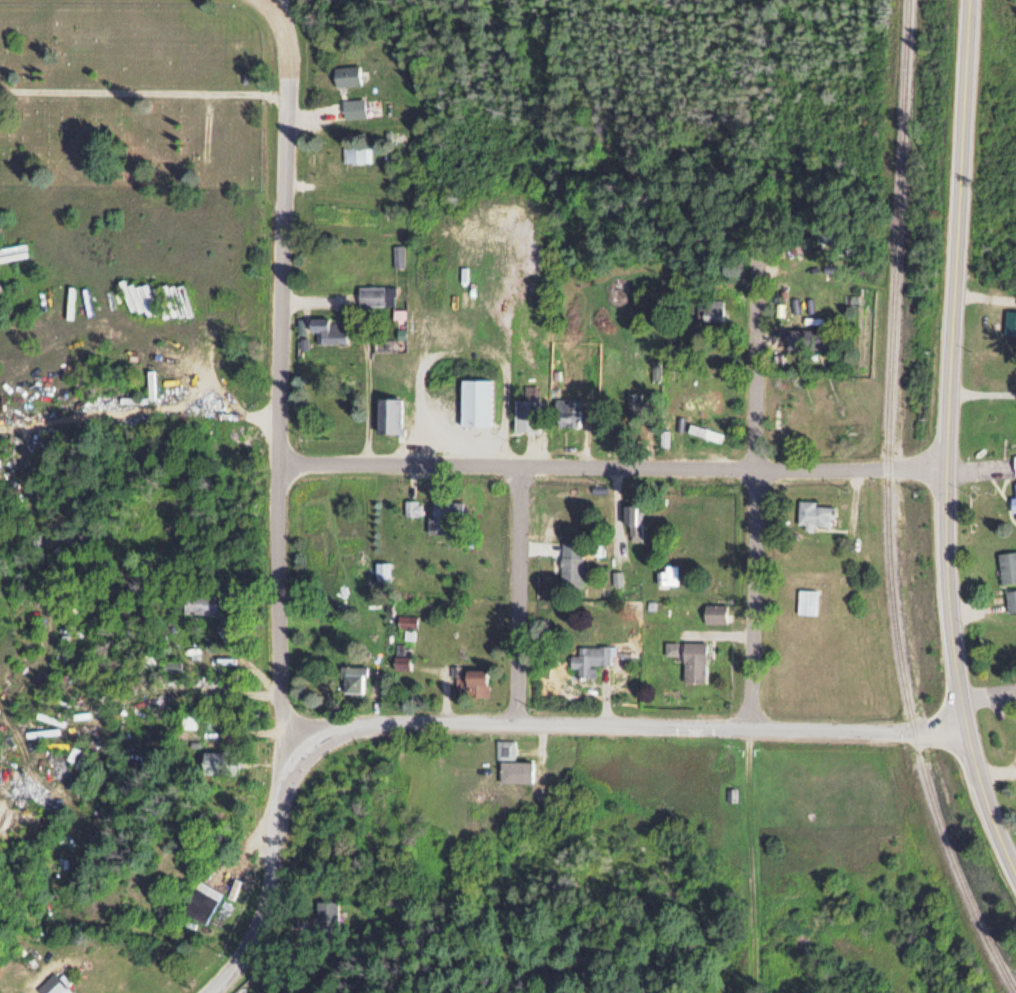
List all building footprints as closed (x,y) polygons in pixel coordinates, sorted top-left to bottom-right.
[(333,85),(359,85),(359,65),(333,65),(333,85)] [(365,117),(365,98),(343,98),(343,117),(365,117)] [(342,160),(370,161),(371,146),(342,145),(342,160)] [(28,257),(26,243),(0,245),(0,260),(28,257)] [(393,244),(393,264),(402,264),(402,244),(393,244)] [(394,285),(357,285),(357,304),(394,304),(394,285)] [(1005,308),(1003,332),(1015,333),(1015,309),(1005,308)] [(309,340),(348,341),(349,319),(310,317),(309,340)] [(830,328),(786,328),(786,348),(830,348),(830,328)] [(395,349),(395,338),(374,338),(374,349),(395,349)] [(461,425),(492,425),(492,378),(461,378),(461,425)] [(541,384),(525,384),(525,398),(514,398),(514,430),(541,430),(541,384)] [(377,433),(402,433),(402,397),(377,397),(377,433)] [(554,427),(580,427),(580,408),(574,408),(574,397),(554,397),(554,427)] [(720,440),(722,432),(689,423),(687,432),(720,440)] [(421,514),(421,499),(404,499),(404,514),(421,514)] [(461,500),(429,500),(429,533),(461,533),(461,500)] [(797,523),(805,524),(805,526),(830,526),(831,502),(798,501),(797,523)] [(641,538),(641,503),(623,503),(623,524),(629,524),(629,538),(641,538)] [(582,587),(582,541),(561,541),(561,587),(582,587)] [(1015,581),(1015,550),(997,551),(1000,582),(1015,581)] [(389,561),(375,562),(376,580),(389,579),(389,561)] [(677,583),(677,564),(661,564),(661,584),(677,583)] [(817,587),(797,587),(797,613),(817,613),(817,587)] [(1005,589),(1007,610),(1015,609),(1015,588),(1005,589)] [(183,614),(220,614),(220,591),(183,591),(183,614)] [(725,603),(704,603),(704,622),(725,622),(725,603)] [(416,614),(398,614),(398,628),(416,628),(416,614)] [(682,680),(705,680),(705,640),(682,640),(682,680)] [(609,664),(609,645),(577,645),(577,654),(570,654),(570,667),(577,667),(577,676),(595,676),(595,664),(609,664)] [(396,668),(409,668),(409,653),(396,653),(396,668)] [(181,672),(181,659),(163,659),(163,672),(181,672)] [(344,692),(365,691),(364,665),(343,666),(344,692)] [(488,668),(465,668),(465,676),(456,676),(456,685),(464,685),(464,695),(488,695),(488,668)] [(515,739),(506,739),(506,748),(497,747),(496,757),(499,757),(499,781),(532,782),(533,761),(515,760),(515,739)] [(240,751),(203,751),(203,774),(240,774),(240,751)] [(216,887),(193,880),(184,913),(207,920),(216,887)] [(337,901),(314,901),(314,933),(337,933),(337,901)] [(65,983),(68,980),(56,968),(35,989),(39,992),(72,992),(73,992),(65,983)]
